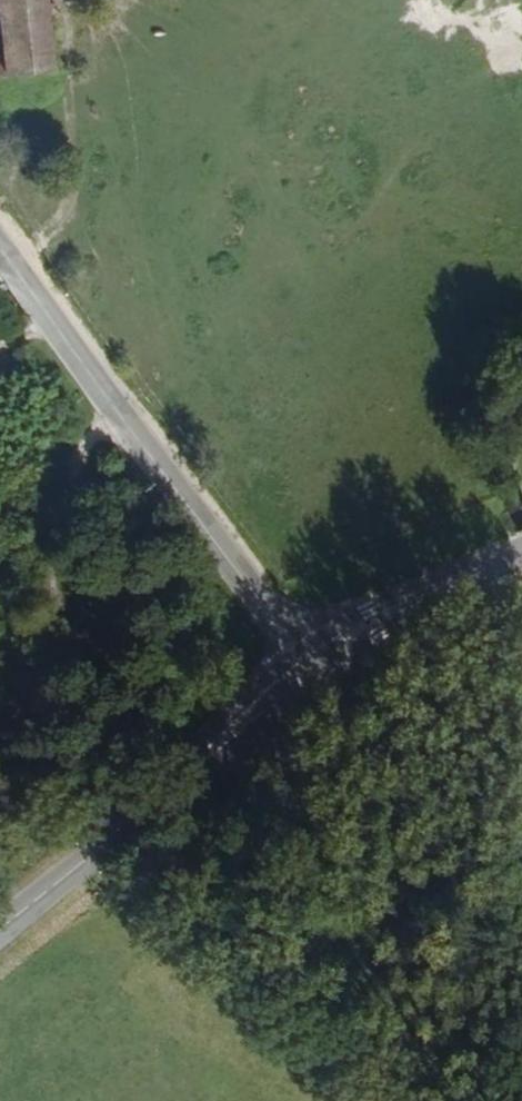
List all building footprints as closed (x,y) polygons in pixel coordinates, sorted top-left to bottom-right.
[(47,0),(7,0),(15,49),(0,53),(0,75),(57,65),(47,0)]
